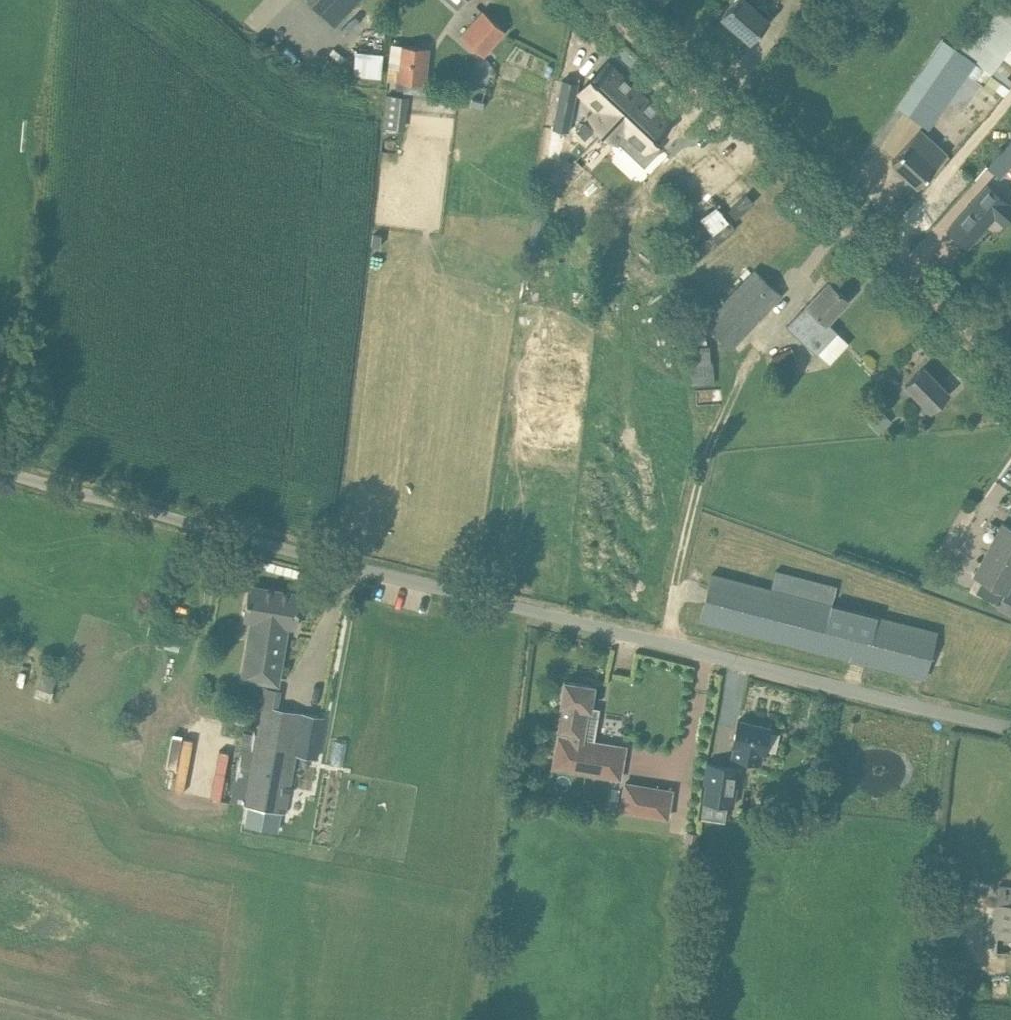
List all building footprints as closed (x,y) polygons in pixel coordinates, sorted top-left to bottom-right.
[(334,25),(358,0),(308,0),(334,25)] [(757,5),(755,7),(751,4),(755,0),(734,0),(721,15),(750,40),(768,18),(767,17),(770,13),(760,5),(757,5)] [(505,30),(482,10),(461,34),(483,54),(505,30)] [(429,47),(400,44),(397,67),(396,80),(425,83),(429,47)] [(958,49),(955,47),(920,98),(939,111),(974,61),(958,49)] [(357,49),(356,74),(384,75),(385,50),(357,49)] [(589,81),(579,91),(599,109),(591,118),(602,129),(602,130),(603,131),(639,92),(631,84),(632,83),(624,76),(623,77),(607,62),(590,81),(589,81)] [(389,66),(387,79),(396,80),(397,67),(389,66)] [(562,80),(552,128),(568,132),(578,83),(562,80)] [(983,106),(974,117),(980,122),(956,151),(966,159),(1010,105),(1010,90),(1009,89),(990,111),(983,106)] [(639,92),(603,131),(605,133),(606,132),(618,143),(619,141),(645,166),(662,147),(655,141),(672,122),(660,112),(656,108),(657,106),(650,99),(648,101),(647,99),(639,92)] [(385,127),(401,128),(402,93),(387,93),(385,127)] [(468,94),(466,106),(474,108),(476,95),(468,94)] [(920,129),(892,161),(917,184),(946,153),(920,129)] [(987,166),(999,177),(1010,164),(1010,139),(987,166)] [(1003,223),(1010,214),(1010,206),(987,185),(948,229),(967,246),(994,214),(1003,223)] [(373,233),(372,245),(379,246),(381,234),(373,233)] [(754,269),(705,323),(733,348),(782,294),(754,269)] [(806,304),(807,304),(787,325),(816,353),(837,330),(828,322),(849,300),(828,280),(806,304)] [(690,285),(679,287),(687,332),(698,331),(690,285)] [(709,344),(688,346),(689,363),(710,361),(709,344)] [(790,345),(770,353),(776,366),(795,357),(790,345)] [(949,392),(924,366),(905,385),(930,410),(949,392)] [(1010,582),(1010,526),(1002,522),(974,574),(982,579),(1003,590),(1006,592),(1010,582)] [(925,677),(937,631),(832,604),(837,584),(776,569),(771,588),(711,573),(699,620),(925,677)] [(982,579),(975,591),(996,602),(1003,590),(982,579)] [(300,594),(250,586),(245,617),(252,618),(242,677),(277,683),(287,624),(295,625),(300,594)] [(1008,589),(997,608),(1010,615),(1010,591),(1008,589)] [(39,682),(34,695),(50,701),(53,692),(52,691),(53,687),(52,687),(56,676),(42,671),(38,682),(39,682)] [(593,685),(565,680),(557,730),(565,731),(565,735),(557,734),(552,767),(620,779),(626,746),(582,739),(584,732),(582,732),(586,707),(590,708),(593,685)] [(322,716),(264,705),(246,804),(285,811),(296,754),(315,757),(322,716)] [(770,727),(738,720),(732,744),(737,745),(734,758),(759,763),(761,750),(764,751),(770,727)] [(730,765),(708,762),(706,775),(705,783),(707,783),(704,801),(702,817),(705,817),(724,821),(725,817),(727,804),(733,805),(735,786),(732,785),(728,785),(730,769),(730,765)] [(621,810),(665,817),(670,789),(626,782),(621,810)] [(824,807),(823,822),(835,822),(836,808),(824,807)] [(687,830),(685,842),(697,844),(699,832),(687,830)] [(998,884),(997,903),(996,902),(993,951),(1010,952),(1010,885),(998,884)]
